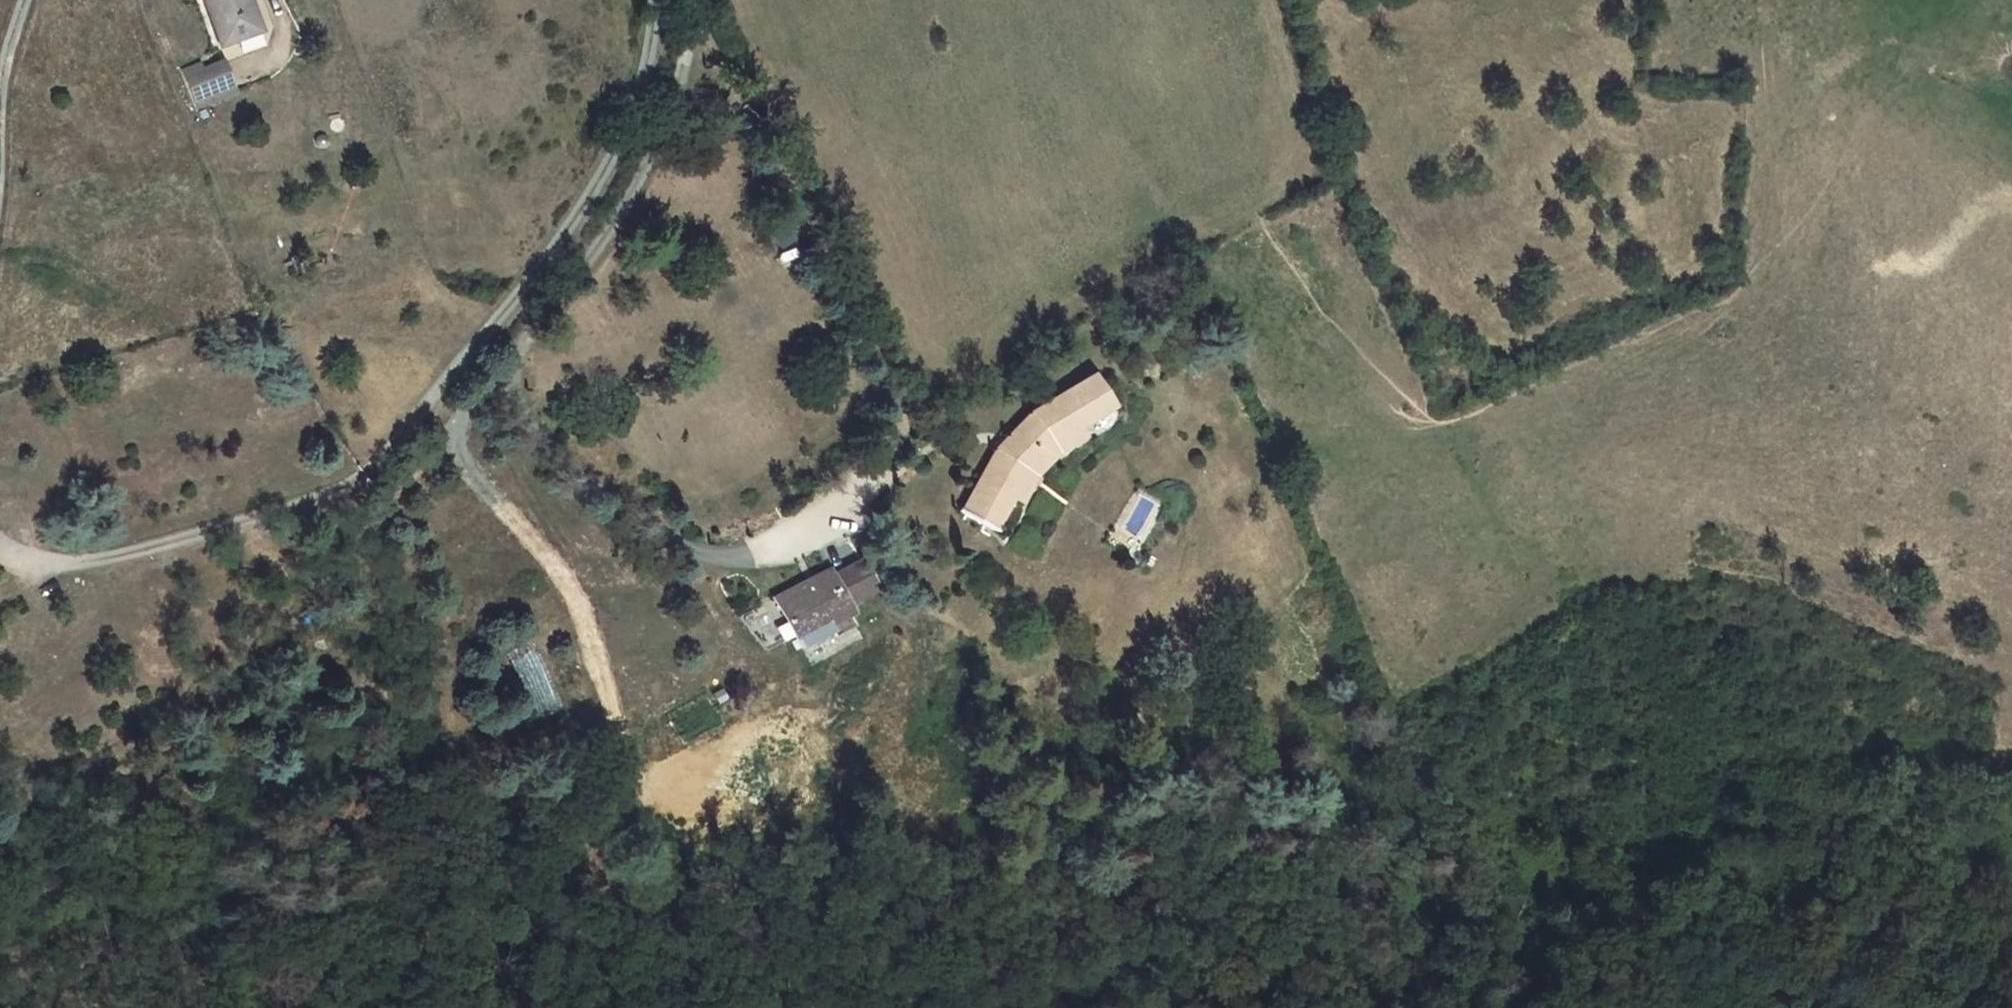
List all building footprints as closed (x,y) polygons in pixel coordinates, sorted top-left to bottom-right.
[(261,30),(250,0),(205,0),(222,45),(261,30)] [(217,65),(223,63),(228,61),(225,54),(214,58),(217,65)] [(217,65),(185,79),(198,109),(236,92),(223,63),(217,65)] [(1154,363),(1145,346),(1134,352),(1143,368),(1154,363)] [(1113,405),(1093,374),(1031,413),(994,451),(959,513),(992,531),(1010,499),(1011,497),(1026,470),(1051,444),(1078,427),(1113,405)] [(1078,427),(1051,444),(1026,470),(1011,497),(1021,502),(1036,475),(1057,452),(1084,436),(1078,427)] [(855,626),(827,570),(774,598),(800,648),(831,632),(834,638),(855,626)]
